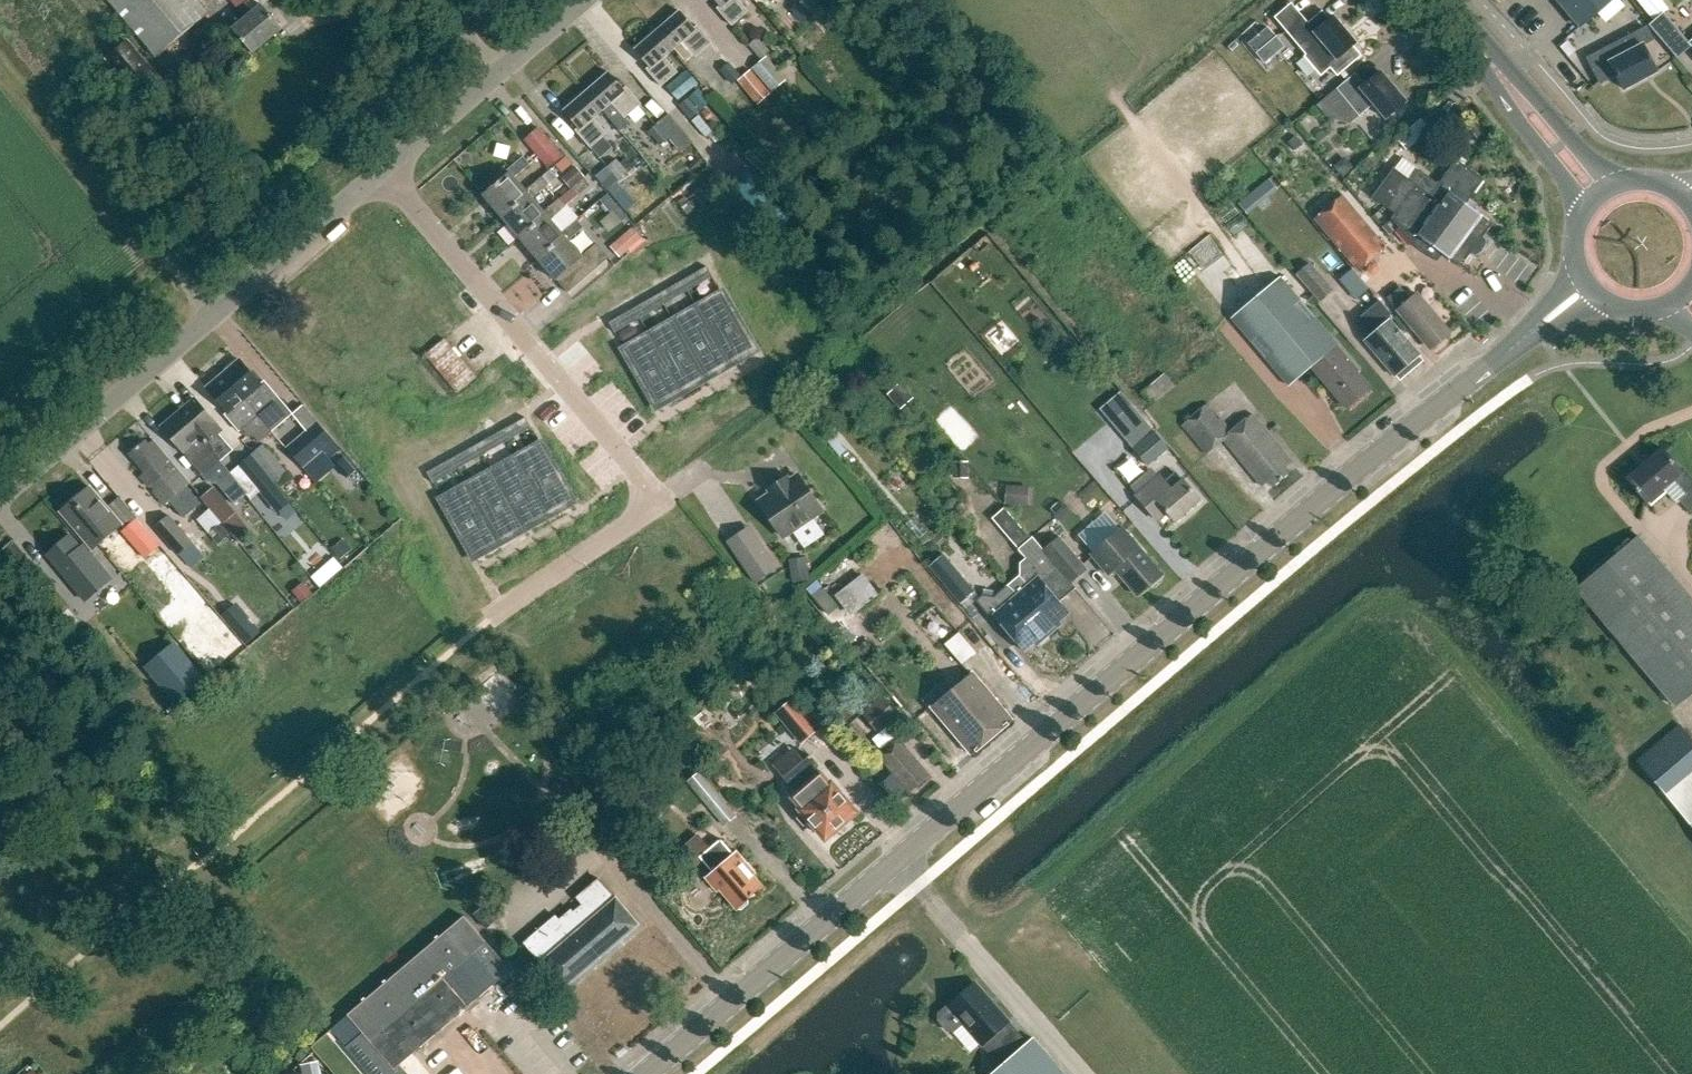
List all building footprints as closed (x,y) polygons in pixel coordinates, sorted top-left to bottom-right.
[(157,57),(208,14),(196,0),(109,0),(157,57)] [(246,4),(253,12),(233,29),(253,53),(282,29),(263,6),(269,0),(250,0),(246,4)] [(732,26),(749,12),(739,0),(714,0),(720,7),(718,9),(732,26)] [(1580,27),(1611,0),(1557,0),(1580,27)] [(1659,12),(1660,11),(1668,4),(1664,0),(1638,0),(1652,17),(1659,12)] [(789,9),(802,23),(811,15),(798,1),(789,9)] [(1304,18),(1287,32),(1321,72),(1329,66),(1337,76),(1362,56),(1353,45),(1356,43),(1333,16),(1330,19),(1323,10),(1308,23),(1304,18)] [(658,31),(674,49),(683,41),(697,57),(712,43),(698,26),(695,28),(681,12),(658,31)] [(1647,28),(1645,24),(1639,14),(1624,23),(1632,35),(1627,38),(1633,50),(1611,61),(1605,49),(1588,59),(1601,84),(1617,76),(1624,89),(1657,72),(1643,45),(1653,40),(1647,28)] [(1269,26),(1261,33),(1270,43),(1278,37),(1269,26)] [(647,70),(662,87),(687,65),(674,49),(658,31),(635,51),(650,67),(647,70)] [(764,59),(755,67),(775,93),(790,81),(768,53),(773,50),(761,36),(752,44),(764,59)] [(137,40),(117,56),(152,97),(171,81),(137,40)] [(775,93),(755,67),(744,75),(733,61),(722,69),(734,83),(739,79),(760,105),(775,93)] [(1374,103),(1386,118),(1406,102),(1380,72),(1366,84),(1355,72),(1337,87),(1323,99),(1330,108),(1344,96),(1360,115),(1374,103)] [(588,92),(603,110),(612,102),(626,118),(642,104),(627,87),(624,89),(610,73),(588,92)] [(690,98),(701,110),(710,102),(699,90),(690,98)] [(576,131),(591,148),(608,134),(594,118),(603,110),(588,92),(564,112),(579,129),(576,131)] [(679,104),(692,118),(701,110),(688,96),(679,104)] [(652,133),(664,145),(670,138),(684,153),(697,141),(671,114),(652,133)] [(1399,137),(1408,147),(1432,127),(1423,117),(1399,137)] [(525,139),(551,169),(566,156),(541,126),(525,139)] [(528,195),(525,191),(514,178),(529,165),(522,158),(507,171),(509,174),(484,195),(502,217),(528,195)] [(612,170),(606,175),(615,184),(630,170),(618,158),(609,166),(612,170)] [(1449,259),(1461,268),(1493,224),(1481,215),(1464,202),(1482,178),(1457,160),(1439,184),(1418,169),(1410,180),(1394,168),(1373,197),(1395,213),(1392,218),(1413,243),(1420,237),(1449,259)] [(561,176),(570,187),(585,175),(575,164),(561,176)] [(1273,187),(1271,184),(1277,179),(1272,173),(1235,200),(1243,210),(1273,187)] [(502,217),(520,238),(546,216),(543,211),(532,199),(546,186),(540,178),(525,191),(528,195),(502,217)] [(1314,219),(1358,271),(1386,247),(1342,195),(1314,219)] [(520,238),(538,259),(564,236),(560,232),(549,219),(564,206),(557,199),(543,211),(546,216),(520,238)] [(557,280),(568,293),(608,259),(594,243),(580,255),(567,240),(582,227),(575,219),(560,232),(564,236),(538,259),(557,280)] [(618,257),(639,238),(630,228),(609,247),(618,257)] [(1192,253),(1202,262),(1214,247),(1204,238),(1192,253)] [(1295,275),(1319,305),(1334,293),(1310,263),(1295,275)] [(707,267),(698,272),(703,283),(713,277),(707,267)] [(1369,289),(1353,270),(1340,281),(1357,300),(1369,289)] [(1232,317),(1290,385),(1313,366),(1348,408),(1371,388),(1359,373),(1360,371),(1338,345),(1338,344),(1281,276),(1232,317)] [(1401,287),(1388,298),(1398,310),(1419,335),(1421,334),(1432,347),(1435,345),(1438,345),(1445,339),(1445,336),(1448,333),(1437,320),(1437,317),(1417,293),(1411,299),(1401,287)] [(667,290),(658,295),(664,305),(673,300),(667,290)] [(722,293),(698,308),(729,362),(754,348),(722,293)] [(658,295),(649,300),(655,311),(664,305),(658,295)] [(1379,301),(1355,321),(1369,338),(1366,340),(1370,344),(1367,347),(1376,358),(1379,356),(1396,375),(1397,374),(1399,377),(1407,369),(1408,365),(1408,364),(1420,354),(1391,320),(1394,318),(1379,301)] [(698,308),(674,321),(705,376),(729,362),(698,308)] [(619,317),(609,323),(615,333),(625,328),(619,317)] [(674,321),(649,335),(681,390),(705,376),(674,321)] [(649,335),(625,349),(656,404),(681,390),(649,335)] [(426,355),(434,364),(452,348),(445,340),(426,355)] [(434,364),(442,374),(460,358),(452,348),(434,364)] [(442,374),(451,384),(469,368),(460,358),(442,374)] [(224,374),(273,432),(293,415),(265,381),(261,384),(240,360),(224,374)] [(469,368),(451,384),(457,391),(476,376),(469,368)] [(1144,391),(1154,403),(1175,384),(1166,372),(1144,391)] [(255,438),(259,443),(273,432),(224,374),(207,389),(228,413),(225,415),(240,432),(245,438),(255,438)] [(888,394),(902,410),(914,399),(901,384),(888,394)] [(1112,422),(1132,405),(1121,393),(1101,410),(1112,422)] [(179,413),(221,462),(234,450),(220,434),(223,431),(216,424),(217,424),(195,399),(179,413)] [(1264,486),(1270,481),(1274,486),(1291,472),(1286,466),(1292,461),(1253,414),(1232,431),(1209,403),(1184,424),(1208,453),(1226,439),(1264,486)] [(286,449),(302,469),(323,452),(331,455),(341,448),(306,404),(292,416),(305,433),(286,449)] [(189,460),(204,477),(207,474),(210,478),(207,481),(208,483),(218,485),(235,505),(247,494),(248,494),(230,473),(221,462),(179,413),(162,427),(190,459),(189,460)] [(526,418),(516,423),(522,433),(532,428),(526,418)] [(1134,445),(1149,464),(1170,448),(1155,429),(1154,431),(1144,418),(1131,428),(1141,440),(1134,445)] [(486,440),(477,445),(482,456),(492,450),(486,440)] [(145,441),(130,454),(145,473),(140,477),(149,487),(153,485),(156,489),(153,492),(165,505),(170,501),(184,518),(201,504),(187,487),(191,483),(154,441),(149,445),(145,441)] [(251,454),(238,465),(239,467),(279,513),(292,503),(275,483),(287,472),(263,443),(251,454)] [(541,444),(516,458),(547,513),(572,499),(541,444)] [(477,445),(468,450),(473,461),(482,456),(477,445)] [(1687,494),(1679,500),(1690,512),(1691,510),(1691,479),(1684,470),(1682,471),(1662,448),(1626,478),(1647,503),(1674,480),(1687,494)] [(365,480),(345,456),(335,464),(355,488),(365,480)] [(516,458),(492,472),(522,527),(547,513),(516,458)] [(954,477),(970,477),(970,461),(954,461),(954,477)] [(437,467),(427,473),(433,483),(443,478),(437,467)] [(1168,511),(1176,520),(1201,498),(1185,479),(1176,471),(1165,481),(1161,475),(1137,495),(1158,519),(1168,511)] [(492,472),(468,485),(498,540),(522,527),(492,472)] [(788,477),(778,483),(781,487),(760,501),(783,536),(794,529),(795,530),(813,518),(812,517),(822,509),(799,475),(790,481),(788,477)] [(468,485),(442,499),(473,554),(498,540),(468,485)] [(214,486),(201,497),(222,522),(235,511),(214,486)] [(117,548),(103,532),(117,520),(90,488),(62,511),(104,560),(117,548)] [(1005,506),(993,516),(1028,557),(1021,562),(1021,574),(1008,585),(1049,634),(1057,627),(1058,622),(1069,613),(1060,601),(1075,589),(1039,547),(1005,506)] [(204,507),(192,517),(205,533),(217,523),(204,507)] [(171,515),(157,527),(181,554),(195,542),(171,515)] [(122,531),(144,558),(159,545),(137,518),(122,531)] [(221,524),(209,534),(218,545),(230,534),(221,524)] [(1116,569),(1138,595),(1151,584),(1154,585),(1160,580),(1160,577),(1163,574),(1123,527),(1091,553),(1109,574),(1116,569)] [(1041,545),(1039,547),(1075,589),(1076,587),(1071,580),(1086,567),(1059,535),(1044,548),(1041,545)] [(70,536),(48,556),(59,569),(64,575),(81,595),(86,601),(97,592),(112,579),(84,545),(81,548),(70,536)] [(1575,588),(1677,707),(1691,694),(1691,601),(1637,536),(1575,588)] [(344,542),(332,551),(339,559),(351,550),(344,542)] [(777,568),(762,546),(740,561),(755,583),(777,568)] [(943,554),(928,566),(959,604),(974,592),(943,554)] [(790,557),(793,581),(811,579),(808,555),(790,557)] [(325,566),(334,576),(343,568),(334,558),(325,566)] [(34,564),(23,573),(29,580),(40,571),(34,564)] [(301,582),(290,591),(299,603),(310,594),(301,582)] [(838,606),(817,582),(808,589),(829,614),(838,606)] [(1005,627),(1025,650),(1037,641),(1041,641),(1049,634),(1008,585),(995,596),(984,594),(977,600),(1002,630),(1005,627)] [(222,616),(247,644),(260,632),(235,605),(222,616)] [(963,666),(977,653),(962,636),(959,633),(945,645),(963,666)] [(174,644),(147,667),(176,702),(204,679),(174,644)] [(973,673),(931,707),(972,755),(1013,721),(973,673)] [(862,713),(879,732),(887,726),(899,740),(912,729),(883,695),(862,713)] [(773,715),(799,745),(817,729),(790,699),(773,715)] [(1637,761),(1671,801),(1691,783),(1691,740),(1679,725),(1637,761)] [(930,775),(900,740),(880,757),(910,791),(930,775)] [(821,774),(817,769),(819,767),(810,756),(783,779),(796,794),(792,798),(825,838),(855,812),(832,784),(831,785),(821,774)] [(685,782),(723,828),(735,818),(697,772),(685,782)] [(738,853),(734,855),(722,841),(701,859),(713,874),(708,878),(718,890),(720,888),(737,908),(763,886),(753,875),(755,873),(738,853)] [(539,962),(540,963),(561,988),(637,924),(614,898),(597,878),(575,897),(581,904),(572,911),(570,909),(558,919),(555,914),(523,941),(540,961),(539,962)] [(471,913),(483,926),(490,920),(478,906),(471,913)] [(464,916),(413,960),(459,1014),(466,1008),(469,1012),(479,1004),(476,1000),(511,971),(464,916)] [(346,1048),(368,1073),(407,1073),(400,1065),(459,1014),(413,960),(348,1015),(363,1033),(346,1048)] [(1033,1038),(1027,1044),(1009,1023),(975,983),(942,1011),(939,1014),(939,1020),(948,1030),(954,1031),(963,1023),(1001,1066),(992,1073),(1064,1073),(1033,1038)]
